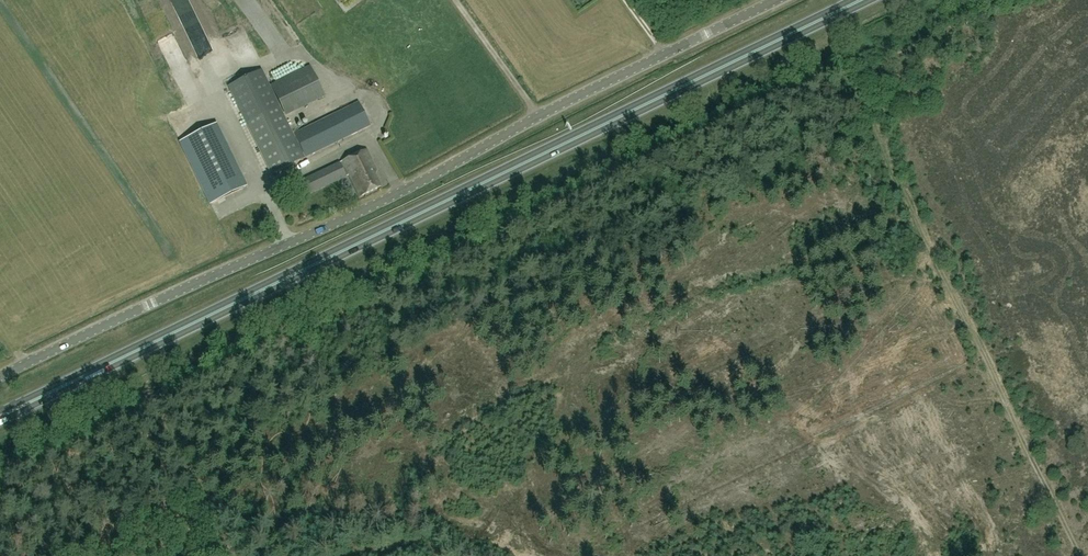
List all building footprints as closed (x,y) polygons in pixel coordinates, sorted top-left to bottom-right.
[(165,52),(171,50),(167,42),(176,38),(168,18),(153,25),(165,52)] [(246,28),(230,34),(239,57),(255,50),(246,28)] [(220,41),(206,47),(210,57),(225,51),(220,41)] [(270,86),(284,112),(323,93),(310,66),(270,86)] [(229,86),(272,174),(370,126),(359,102),(292,135),(261,71),(229,86)] [(211,204),(245,187),(215,126),(181,142),(211,204)] [(359,197),(380,187),(375,175),(376,170),(366,150),(340,163),(301,182),(307,196),(349,176),(359,197)]
